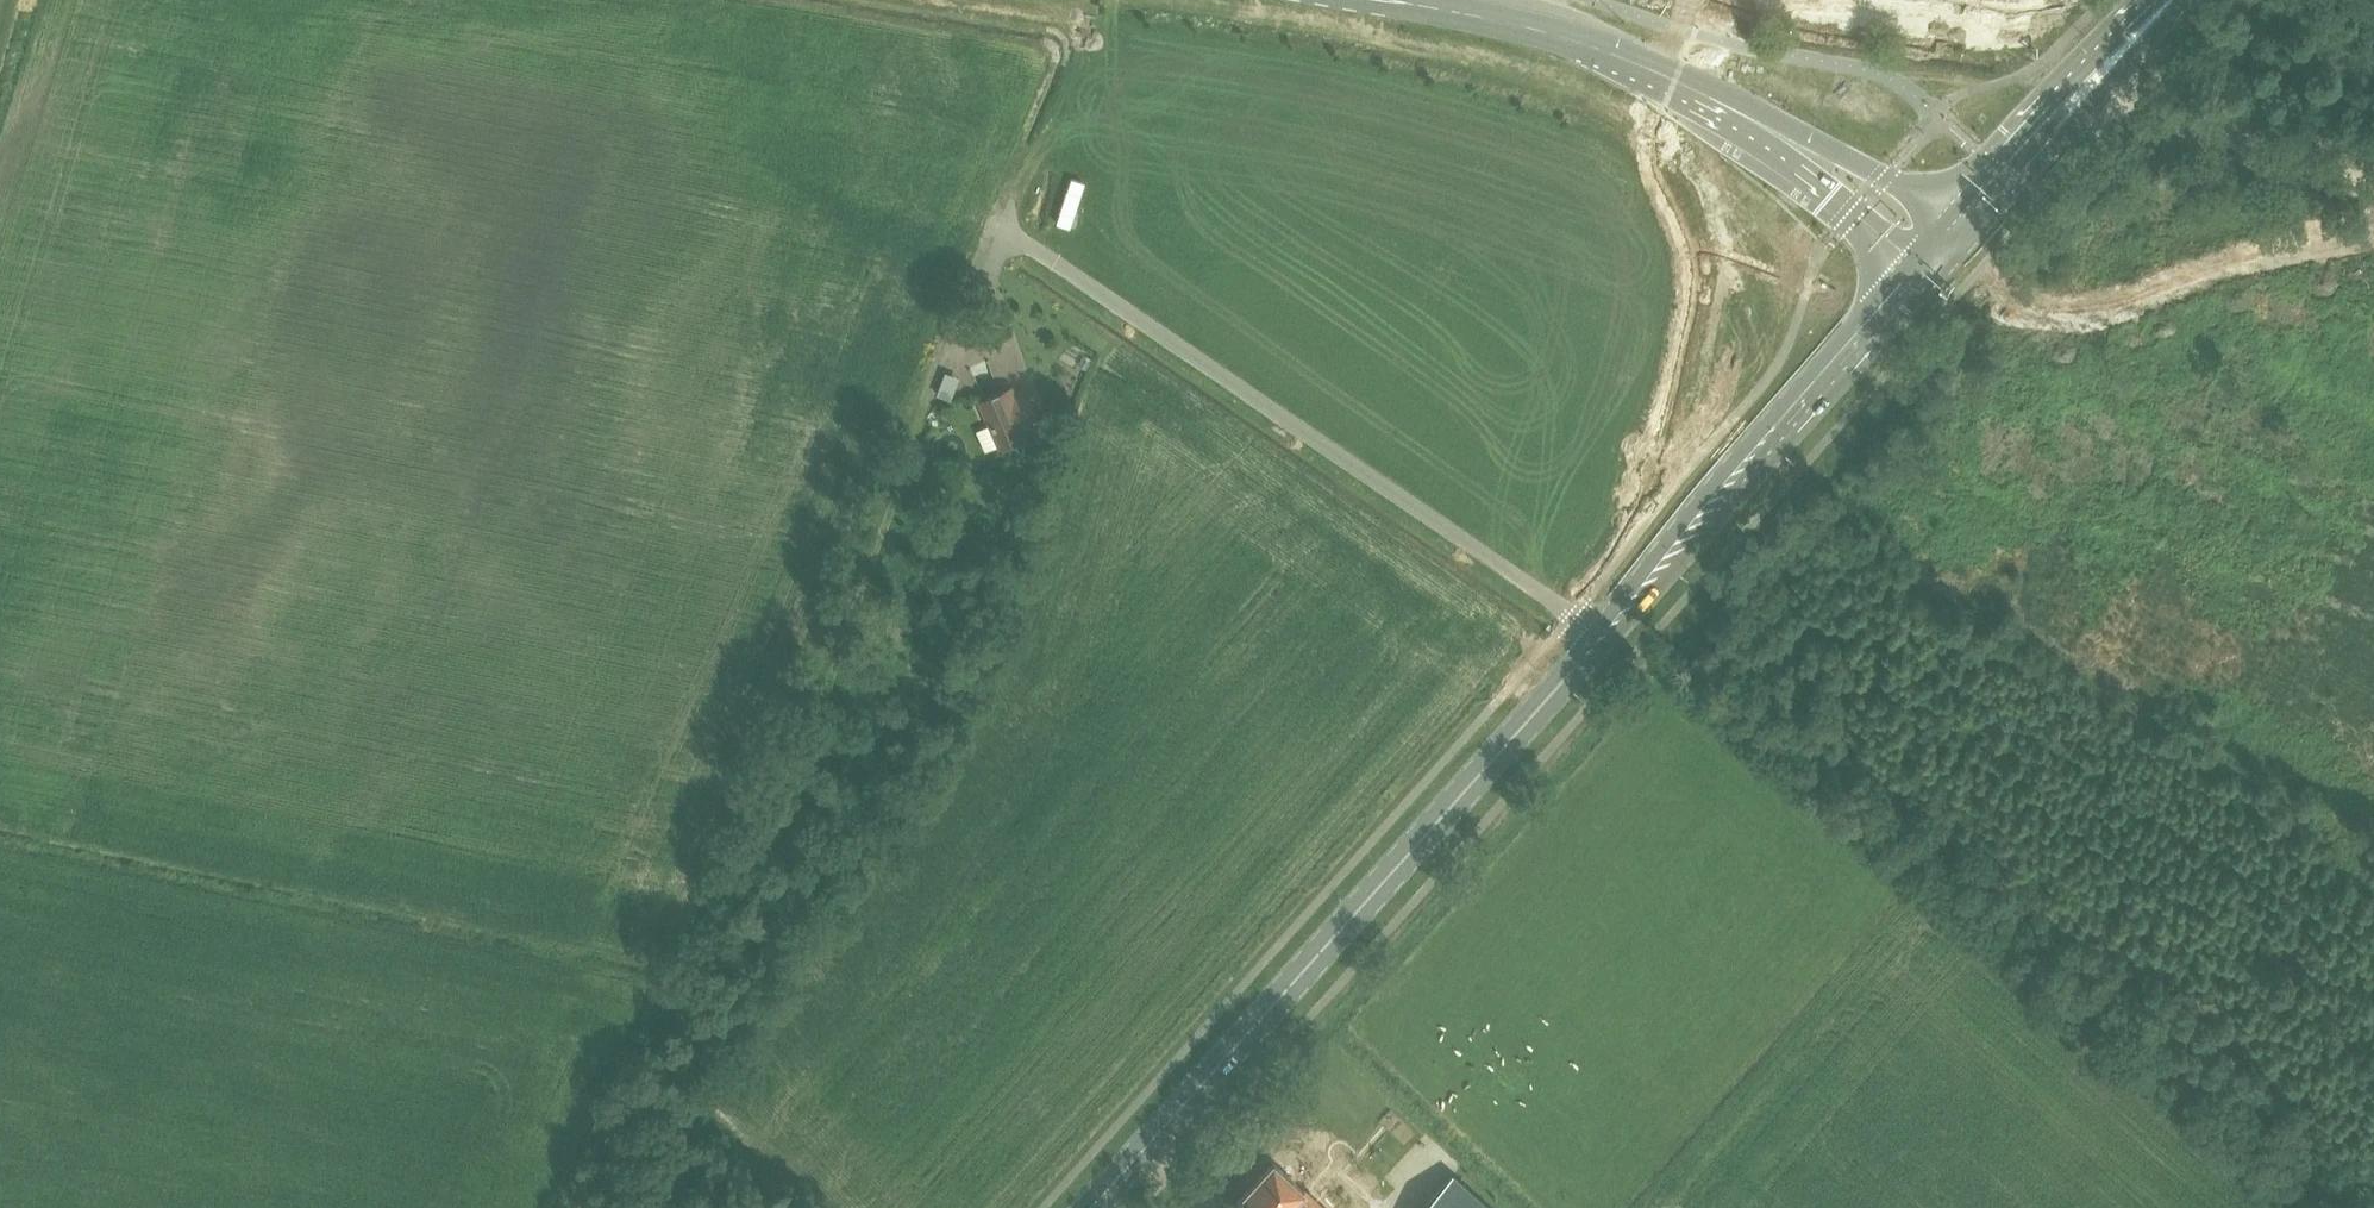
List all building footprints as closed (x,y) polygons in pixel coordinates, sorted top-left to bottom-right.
[(1028,427),(1040,422),(1028,394),(1016,399),(1011,388),(982,400),(1001,445),(1030,432),(1028,427)] [(1274,1163),(1235,1206),(1236,1207),(1323,1207),(1274,1163)] [(1453,1174),(1423,1207),(1490,1207),(1453,1174)]
